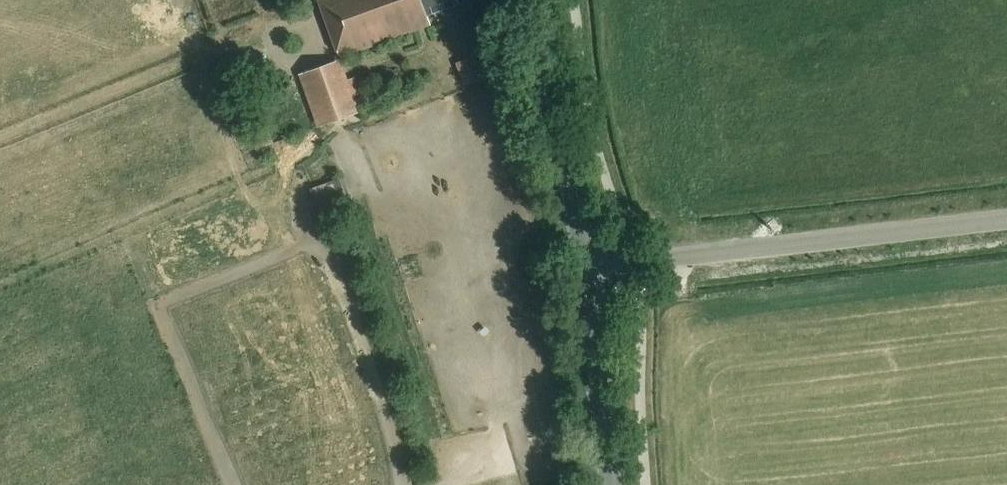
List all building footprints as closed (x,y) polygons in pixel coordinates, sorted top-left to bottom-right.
[(460,3),(459,0),(320,0),(341,56),(438,21),(434,12),(460,3)] [(341,59),(299,74),(318,126),(361,111),(355,95),(361,92),(356,76),(349,79),(341,59)] [(316,188),(330,220),(345,213),(342,206),(357,199),(347,175),(316,188)]
